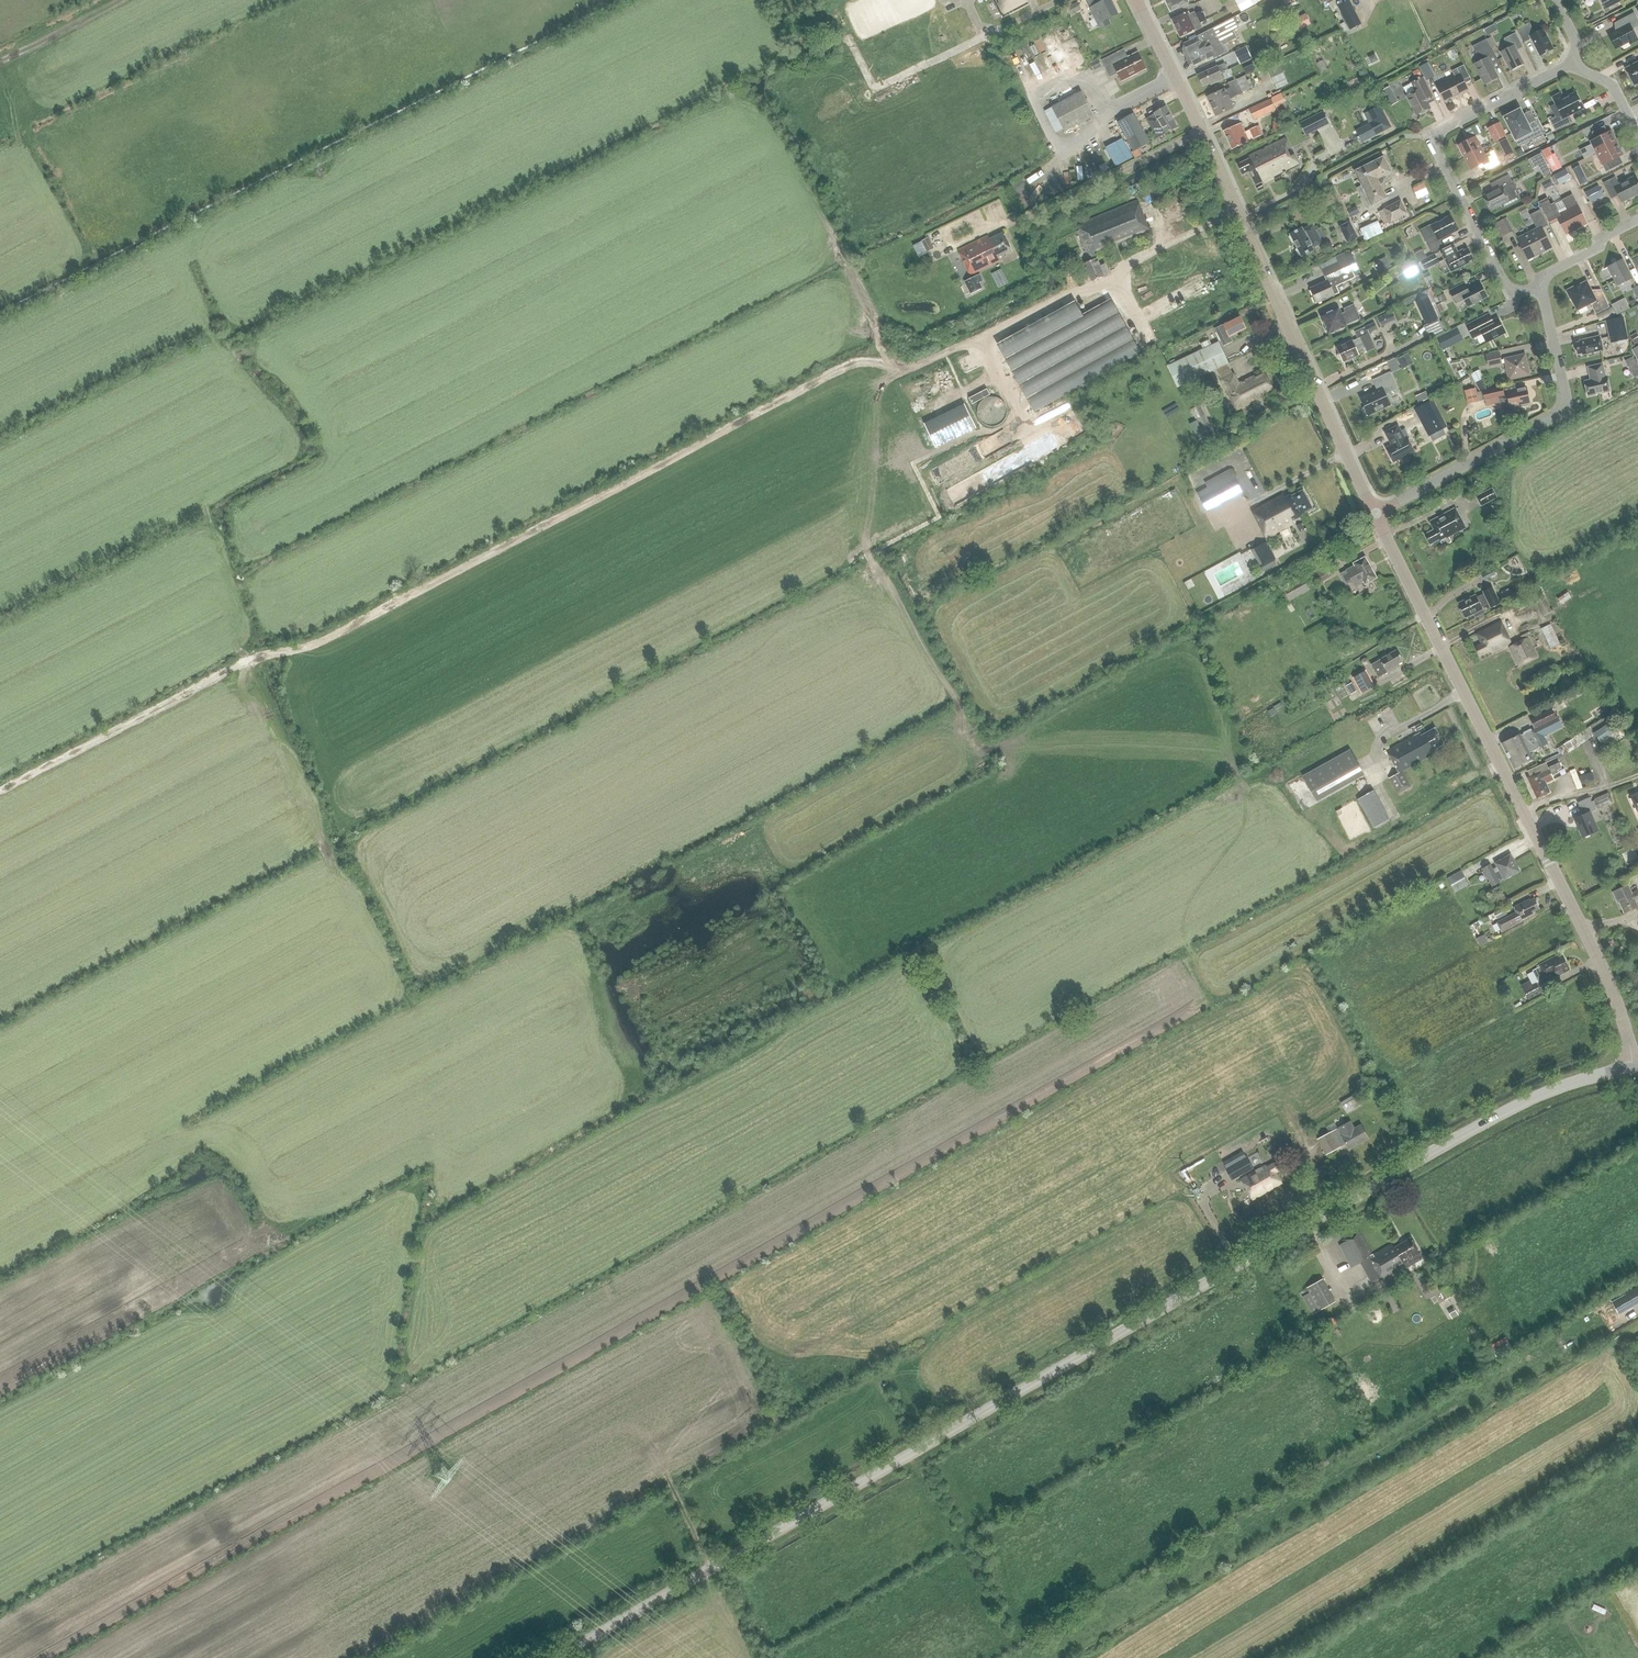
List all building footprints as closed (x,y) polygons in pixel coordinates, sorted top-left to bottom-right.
[(1003,18),(1038,0),(994,0),(1003,18)] [(1111,23),(1108,19),(1119,14),(1112,0),(1105,0),(1100,3),(1099,0),(1085,0),(1089,8),(1090,8),(1100,29),(1111,23)] [(1171,11),(1188,2),(1187,0),(1165,0),(1171,11)] [(1620,1),(1620,0),(1602,0),(1606,9),(1620,1)] [(1348,1),(1338,6),(1344,18),(1354,13),(1348,1)] [(1078,2),(1068,8),(1072,15),(1082,10),(1078,2)] [(1202,11),(1196,14),(1200,22),(1200,23),(1207,20),(1202,11)] [(1515,11),(1509,15),(1512,20),(1518,17),(1515,11)] [(1180,37),(1192,32),(1192,31),(1196,29),(1194,24),(1200,22),(1196,14),(1190,16),(1188,12),(1184,14),(1172,20),(1180,37)] [(1608,36),(1616,50),(1629,43),(1630,45),(1637,41),(1637,40),(1633,30),(1637,27),(1637,21),(1634,14),(1621,21),(1624,28),(1608,36)] [(1185,43),(1184,43),(1194,65),(1212,57),(1214,59),(1229,52),(1225,45),(1238,38),(1234,31),(1239,28),(1234,18),(1197,36),(1198,37),(1185,43)] [(1540,56),(1554,49),(1543,29),(1535,33),(1530,23),(1517,29),(1524,43),(1532,39),(1540,56)] [(1504,39),(1509,48),(1501,52),(1511,71),(1524,64),(1517,51),(1523,47),(1516,33),(1504,39)] [(1498,60),(1487,39),(1473,46),(1480,62),(1474,65),(1485,85),(1498,78),(1491,64),(1498,60)] [(1318,52),(1314,44),(1308,47),(1312,55),(1318,52)] [(1245,47),(1234,52),(1240,65),(1251,59),(1245,47)] [(1120,61),(1116,53),(1102,60),(1110,77),(1120,72),(1124,80),(1144,70),(1136,53),(1120,61)] [(1375,54),(1368,57),(1371,63),(1378,60),(1375,54)] [(1071,71),(1074,78),(1093,69),(1090,62),(1071,71)] [(1435,76),(1428,62),(1419,67),(1426,81),(1435,76)] [(1626,69),(1634,86),(1637,84),(1637,62),(1626,69)] [(1221,73),(1228,70),(1225,63),(1218,67),(1217,66),(1198,75),(1203,86),(1210,83),(1211,85),(1223,79),(1221,73)] [(1437,87),(1444,102),(1468,89),(1465,84),(1472,80),(1464,65),(1452,71),(1456,78),(1437,87)] [(1421,76),(1418,71),(1412,74),(1415,79),(1421,76)] [(1228,83),(1230,88),(1225,90),(1224,89),(1208,97),(1216,115),(1233,108),(1229,100),(1243,93),(1242,92),(1250,89),(1244,76),(1228,83)] [(1407,96),(1417,115),(1430,109),(1425,98),(1432,95),(1423,78),(1412,84),(1416,91),(1407,96)] [(1394,96),(1390,88),(1383,92),(1387,100),(1394,96)] [(1082,92),(1052,108),(1065,132),(1095,116),(1082,92)] [(1583,108),(1576,93),(1564,99),(1561,94),(1553,98),(1561,114),(1550,120),(1556,131),(1572,122),(1569,116),(1583,108)] [(1271,99),(1249,109),(1254,120),(1276,110),(1271,99)] [(1155,114),(1146,119),(1157,138),(1166,133),(1166,134),(1177,127),(1166,106),(1154,113),(1155,114)] [(1380,106),(1371,111),(1375,121),(1370,124),(1376,136),(1392,127),(1380,106)] [(1530,132),(1534,140),(1543,135),(1535,121),(1527,125),(1520,110),(1505,118),(1516,139),(1530,132)] [(1330,124),(1324,112),(1306,120),(1312,132),(1330,124)] [(1150,142),(1133,114),(1118,122),(1137,156),(1150,149),(1147,144),(1150,142)] [(1495,142),(1506,136),(1499,123),(1488,129),(1495,142)] [(1244,143),(1249,141),(1260,135),(1256,127),(1245,132),(1241,124),(1236,126),(1224,131),(1232,149),(1244,143)] [(1604,126),(1592,132),(1595,139),(1591,141),(1597,153),(1617,143),(1610,131),(1608,133),(1604,126)] [(1458,146),(1464,158),(1482,149),(1476,137),(1458,146)] [(1243,174),(1249,171),(1256,185),(1264,181),(1264,182),(1299,165),(1294,155),(1291,156),(1287,150),(1291,148),(1286,138),(1249,156),(1250,159),(1238,165),(1243,174)] [(1122,139),(1105,148),(1116,167),(1132,158),(1122,139)] [(1622,155),(1617,143),(1597,153),(1606,172),(1623,163),(1620,156),(1622,155)] [(1555,145),(1546,150),(1556,169),(1565,165),(1555,145)] [(1513,153),(1510,146),(1503,149),(1506,156),(1513,153)] [(1494,151),(1485,155),(1482,149),(1464,158),(1470,170),(1482,164),(1486,171),(1500,164),(1494,151)] [(1528,159),(1533,169),(1538,166),(1541,172),(1549,168),(1546,162),(1541,153),(1528,159)] [(1380,184),(1382,183),(1382,182),(1383,179),(1384,179),(1382,176),(1391,172),(1383,157),(1356,170),(1354,171),(1372,206),(1373,205),(1387,198),(1380,184)] [(1559,185),(1571,179),(1566,168),(1554,175),(1550,177),(1554,185),(1558,183),(1559,185)] [(1583,173),(1576,177),(1580,185),(1587,181),(1583,173)] [(1503,207),(1518,199),(1517,199),(1515,200),(1511,192),(1516,189),(1513,183),(1509,175),(1491,184),(1491,185),(1495,183),(1498,190),(1483,197),(1490,210),(1502,204),(1504,206),(1503,206),(1503,207)] [(1636,177),(1619,185),(1615,177),(1603,183),(1611,197),(1617,194),(1621,202),(1637,193),(1637,181),(1636,177)] [(1549,178),(1541,182),(1545,190),(1553,186),(1549,178)] [(1429,182),(1415,188),(1418,195),(1432,188),(1429,182)] [(1584,192),(1590,203),(1604,195),(1598,185),(1584,192)] [(1566,210),(1576,229),(1587,224),(1572,194),(1561,200),(1566,210)] [(1548,199),(1539,203),(1550,225),(1558,221),(1565,235),(1576,229),(1566,210),(1559,213),(1554,203),(1551,205),(1548,199)] [(1149,230),(1138,204),(1137,201),(1129,204),(1080,224),(1082,229),(1077,231),(1090,261),(1085,263),(1092,281),(1104,276),(1109,274),(1105,264),(1100,266),(1097,258),(1094,252),(1149,230)] [(1407,213),(1400,201),(1385,209),(1391,221),(1407,213)] [(1353,207),(1347,210),(1351,217),(1357,214),(1353,207)] [(1537,229),(1529,233),(1540,254),(1552,248),(1542,229),(1548,226),(1540,210),(1530,215),(1537,229)] [(1450,216),(1431,226),(1436,235),(1425,240),(1431,252),(1443,246),(1440,240),(1458,230),(1450,216)] [(1498,222),(1505,235),(1513,231),(1506,218),(1498,222)] [(1366,241),(1384,232),(1378,221),(1360,229),(1366,241)] [(1340,227),(1348,242),(1358,237),(1350,222),(1340,227)] [(1302,256),(1314,250),(1313,248),(1322,243),(1321,240),(1326,237),(1321,228),(1316,231),(1313,225),(1303,230),(1302,228),(1291,234),(1290,234),(1302,256)] [(1001,261),(999,257),(1013,251),(1004,233),(990,239),(989,236),(958,251),(970,276),(1001,261)] [(1540,254),(1529,233),(1517,239),(1528,260),(1540,254)] [(928,237),(921,240),(922,241),(927,252),(934,248),(928,237)] [(1464,251),(1463,250),(1457,253),(1453,245),(1440,251),(1444,259),(1439,262),(1435,254),(1421,261),(1425,269),(1438,262),(1445,259),(1451,272),(1470,262),(1469,261),(1473,259),(1468,249),(1464,251)] [(1317,303),(1339,293),(1336,286),(1355,277),(1355,275),(1360,273),(1350,250),(1336,257),(1339,262),(1322,270),(1327,281),(1310,288),(1314,296),(1313,297),(1315,302),(1316,302),(1317,303)] [(1400,266),(1406,279),(1419,273),(1414,260),(1400,266)] [(1604,269),(1604,270),(1607,268),(1611,276),(1613,275),(1618,285),(1631,279),(1622,261),(1623,260),(1604,269)] [(1423,275),(1426,282),(1431,280),(1428,273),(1423,275)] [(980,283),(983,281),(980,274),(965,282),(971,294),(983,288),(980,283)] [(1600,290),(1601,292),(1594,296),(1587,282),(1574,288),(1573,286),(1565,290),(1569,298),(1571,298),(1577,310),(1590,303),(1596,314),(1610,307),(1601,290),(1600,290)] [(1450,291),(1456,303),(1464,299),(1468,307),(1487,297),(1480,283),(1468,290),(1464,283),(1450,291)] [(1436,297),(1439,304),(1447,300),(1444,293),(1436,297)] [(1426,324),(1429,323),(1437,318),(1427,295),(1415,300),(1415,301),(1415,302),(1426,324)] [(1405,306),(1415,302),(1415,301),(1415,300),(1413,297),(1403,302),(1405,306)] [(1624,299),(1612,305),(1617,314),(1629,308),(1624,299)] [(1083,317),(1075,301),(997,344),(1034,410),(1139,351),(1112,301),(1083,317)] [(1342,314),(1339,308),(1334,310),(1334,311),(1322,316),(1322,317),(1322,318),(1328,332),(1329,332),(1339,328),(1339,329),(1346,326),(1345,325),(1350,323),(1360,318),(1354,304),(1344,309),(1345,312),(1342,314)] [(1394,309),(1381,316),(1386,325),(1399,318),(1394,309)] [(1473,338),(1482,333),(1486,342),(1505,332),(1498,319),(1493,322),(1489,314),(1466,325),(1473,338)] [(1246,329),(1240,317),(1224,325),(1215,329),(1224,347),(1232,342),(1229,337),(1246,329)] [(1608,321),(1613,342),(1628,339),(1623,317),(1608,321)] [(1355,332),(1358,339),(1353,341),(1353,340),(1345,343),(1345,345),(1337,348),(1342,361),(1352,357),(1352,358),(1359,355),(1358,351),(1365,348),(1367,352),(1375,348),(1368,333),(1377,329),(1374,323),(1355,332)] [(1463,340),(1457,327),(1436,338),(1443,350),(1463,340)] [(1630,336),(1634,344),(1637,342),(1637,335),(1636,333),(1630,336)] [(1578,354),(1582,353),(1583,355),(1603,350),(1600,336),(1579,341),(1580,342),(1576,343),(1578,354)] [(1216,369),(1228,363),(1219,342),(1168,366),(1177,387),(1216,369)] [(1413,363),(1408,353),(1397,359),(1402,369),(1413,363)] [(1486,356),(1489,366),(1502,364),(1499,353),(1486,356)] [(1505,359),(1510,379),(1529,374),(1524,355),(1505,359)] [(1637,366),(1633,358),(1625,362),(1630,370),(1637,366)] [(1239,384),(1234,374),(1233,374),(1228,363),(1216,369),(1236,410),(1249,404),(1247,399),(1261,392),(1262,394),(1272,389),(1264,374),(1255,378),(1254,376),(1239,384)] [(1606,377),(1603,364),(1588,367),(1590,380),(1584,381),(1588,396),(1610,391),(1607,376),(1606,377)] [(1479,371),(1471,375),(1475,384),(1476,383),(1481,380),(1483,380),(1479,371)] [(1366,416),(1390,405),(1385,394),(1397,389),(1390,373),(1373,381),(1375,380),(1379,390),(1361,398),(1365,407),(1363,408),(1366,416)] [(1498,397),(1504,396),(1502,387),(1477,392),(1480,401),(1484,400),(1485,404),(1495,401),(1496,404),(1499,403),(1498,397)] [(1507,392),(1508,397),(1499,399),(1501,409),(1504,412),(1508,413),(1512,412),(1515,410),(1517,406),(1517,405),(1530,402),(1526,387),(1507,392)] [(1464,391),(1468,404),(1479,401),(1476,388),(1464,391)] [(990,395),(987,389),(969,398),(973,404),(990,395)] [(980,404),(978,406),(978,409),(977,411),(977,413),(977,416),(978,418),(979,421),(981,423),(983,424),(986,426),(988,426),(991,427),(993,427),(996,426),(998,425),(1001,424),(1003,422),(1004,420),(1005,418),(1006,416),(1007,413),(1007,410),(1006,408),(1005,405),(1004,403),(1002,401),(1000,400),(998,398),(995,398),(993,397),(990,397),(988,398),(985,399),(983,400),(981,402),(980,404)] [(1414,409),(1428,437),(1430,436),(1443,429),(1429,401),(1414,409)] [(1200,405),(1190,409),(1196,421),(1197,420),(1198,420),(1207,437),(1205,438),(1207,440),(1216,436),(1200,405)] [(969,406),(959,412),(964,421),(974,416),(969,406)] [(1198,440),(1205,436),(1197,420),(1190,424),(1198,440)] [(1390,441),(1391,441),(1394,445),(1386,449),(1394,462),(1414,452),(1407,438),(1405,439),(1398,426),(1385,433),(1390,441)] [(1196,471),(1191,474),(1194,480),(1199,477),(1196,471)] [(1207,512),(1243,492),(1233,474),(1197,493),(1207,512)] [(1475,496),(1481,507),(1498,498),(1492,487),(1475,496)] [(1267,538),(1295,523),(1294,520),(1302,516),(1301,514),(1312,508),(1303,490),(1292,496),(1291,495),(1285,497),(1284,495),(1252,511),(1267,538)] [(1440,541),(1466,528),(1456,508),(1430,522),(1434,530),(1425,535),(1430,544),(1439,540),(1440,541)] [(1261,568),(1275,560),(1265,543),(1251,550),(1261,568)] [(1226,579),(1252,566),(1247,556),(1221,569),(1226,579)] [(1355,566),(1346,570),(1347,570),(1340,574),(1346,584),(1352,581),(1355,586),(1364,582),(1365,584),(1377,578),(1365,557),(1353,563),(1355,566)] [(1318,583),(1330,577),(1326,570),(1314,576),(1318,583)] [(1475,596),(1458,604),(1461,609),(1459,610),(1463,617),(1464,616),(1465,618),(1473,614),(1475,617),(1484,613),(1482,609),(1481,609),(1481,608),(1489,604),(1490,608),(1500,604),(1492,588),(1483,592),(1484,594),(1476,598),(1475,596)] [(1542,617),(1551,613),(1541,594),(1534,599),(1542,617)] [(1480,645),(1473,648),(1478,658),(1490,652),(1491,654),(1510,644),(1499,622),(1475,635),(1480,645)] [(1550,649),(1559,645),(1550,625),(1540,630),(1550,649)] [(1536,658),(1526,639),(1528,638),(1525,633),(1519,637),(1521,640),(1508,647),(1518,667),(1536,658)] [(1388,673),(1397,667),(1396,665),(1403,661),(1397,650),(1372,665),(1379,677),(1387,673),(1388,673)] [(1374,686),(1366,670),(1352,678),(1361,694),(1374,686)] [(1347,686),(1351,694),(1357,691),(1352,683),(1347,686)] [(1389,700),(1379,705),(1385,717),(1395,712),(1389,700)] [(1273,709),(1268,712),(1271,717),(1277,714),(1273,709)] [(1533,728),(1537,737),(1555,728),(1552,723),(1551,721),(1555,718),(1551,709),(1529,721),(1533,728)] [(1597,732),(1617,721),(1613,713),(1592,724),(1597,732)] [(1435,753),(1433,750),(1444,744),(1435,728),(1422,735),(1420,733),(1386,752),(1398,773),(1389,778),(1398,794),(1410,787),(1402,771),(1435,753)] [(1513,769),(1532,759),(1529,753),(1540,748),(1539,747),(1538,748),(1534,739),(1534,738),(1529,730),(1523,734),(1523,735),(1520,736),(1519,735),(1501,744),(1513,769)] [(1358,748),(1307,773),(1320,800),(1372,775),(1358,748)] [(1527,772),(1529,778),(1527,779),(1537,799),(1549,793),(1545,784),(1553,780),(1551,776),(1557,773),(1556,771),(1561,769),(1558,763),(1547,768),(1545,763),(1527,772)] [(1577,787),(1570,768),(1559,773),(1566,791),(1577,787)] [(1362,798),(1378,828),(1395,819),(1379,789),(1362,798)] [(1612,802),(1608,794),(1594,801),(1597,808),(1597,809),(1612,802)] [(1589,813),(1595,810),(1589,798),(1578,803),(1583,815),(1575,819),(1583,837),(1598,831),(1589,813)] [(1519,871),(1518,869),(1518,868),(1516,864),(1515,863),(1511,855),(1502,860),(1500,860),(1498,861),(1497,863),(1496,863),(1500,870),(1495,873),(1490,864),(1483,868),(1493,887),(1500,882),(1499,881),(1504,878),(1505,879),(1519,871)] [(1447,878),(1454,891),(1469,884),(1461,870),(1447,878)] [(1637,901),(1637,892),(1637,891),(1631,894),(1628,886),(1612,893),(1616,900),(1617,899),(1623,914),(1637,907),(1635,902),(1637,901)] [(1516,912),(1497,923),(1502,933),(1522,922),(1521,920),(1534,913),(1533,911),(1539,908),(1534,900),(1530,902),(1529,899),(1513,907),(1516,912)] [(1507,914),(1504,908),(1494,913),(1497,919),(1507,914)] [(1539,981),(1546,977),(1552,974),(1554,977),(1570,969),(1561,953),(1553,958),(1553,957),(1539,964),(1540,967),(1533,971),(1539,981)] [(1528,999),(1541,992),(1536,982),(1532,984),(1530,981),(1521,985),(1528,999)] [(1340,1103),(1347,1114),(1362,1104),(1356,1094),(1340,1103)] [(1326,1154),(1340,1147),(1339,1144),(1345,1140),(1349,1149),(1369,1138),(1361,1125),(1354,1129),(1350,1121),(1338,1128),(1335,1123),(1327,1127),(1330,1133),(1318,1139),(1326,1154)] [(1253,1168),(1246,1156),(1225,1169),(1232,1181),(1253,1168)] [(1276,1163),(1271,1166),(1267,1168),(1266,1166),(1241,1179),(1253,1200),(1282,1183),(1276,1173),(1280,1170),(1276,1163)] [(1359,1231),(1343,1240),(1344,1241),(1339,1244),(1351,1268),(1370,1257),(1382,1279),(1405,1266),(1404,1264),(1409,1262),(1411,1265),(1421,1259),(1418,1254),(1420,1253),(1411,1237),(1394,1247),(1392,1244),(1373,1255),(1359,1231)] [(1310,1287),(1312,1291),(1305,1295),(1315,1314),(1340,1301),(1327,1277),(1310,1287)] [(1637,1302),(1637,1286),(1611,1301),(1618,1313),(1637,1302)] [(1447,1311),(1452,1319),(1459,1315),(1454,1307),(1447,1311)] [(1449,1375),(1452,1380),(1462,1375),(1458,1369),(1449,1375)]
